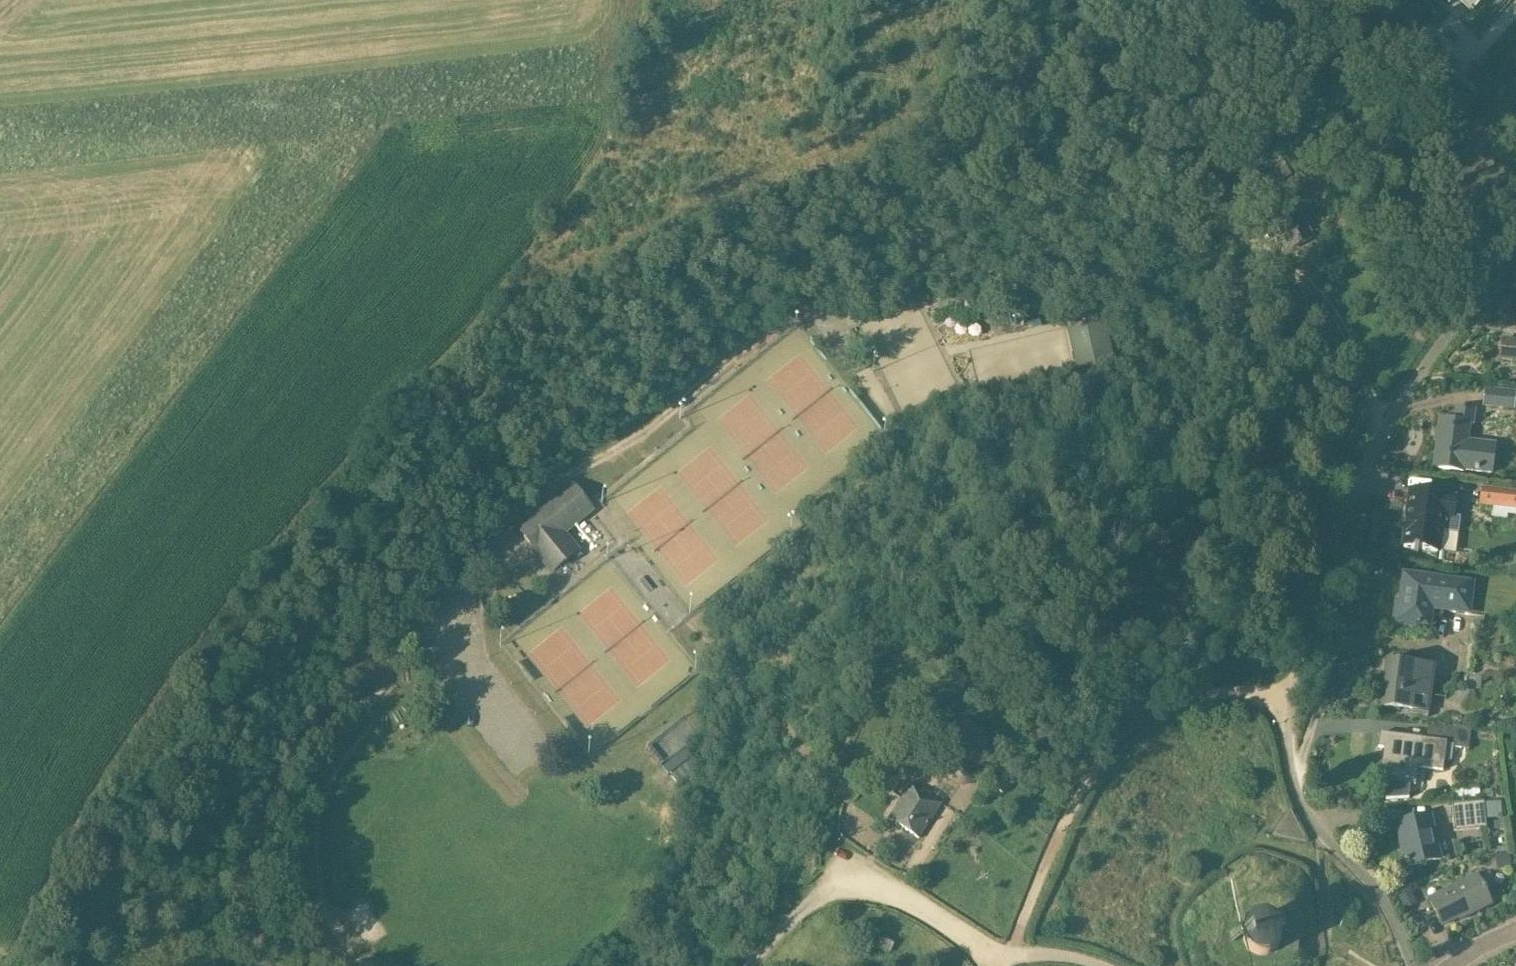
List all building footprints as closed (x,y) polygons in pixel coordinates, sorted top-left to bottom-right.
[(1472,11),(1482,0),(1459,0),(1472,11)] [(1282,157),(1264,167),(1274,184),(1292,174),(1282,157)] [(1312,238),(1286,191),(1266,202),(1292,249),(1312,238)] [(1116,372),(1105,322),(1068,331),(1079,380),(1116,372)] [(1502,343),(1500,360),(1515,362),(1515,344),(1502,343)] [(1482,407),(1484,408),(1515,411),(1515,405),(1515,391),(1484,388),(1482,407)] [(1454,414),(1453,423),(1440,421),(1434,469),(1464,473),(1464,472),(1491,475),(1495,446),(1468,443),(1470,425),(1473,425),(1475,411),(1455,408),(1454,414)] [(571,485),(517,528),(540,556),(538,557),(551,574),(579,552),(564,534),(592,512),(590,509),(571,485)] [(1481,488),(1479,506),(1508,509),(1507,515),(1515,516),(1515,492),(1481,488)] [(1440,496),(1411,492),(1409,503),(1403,549),(1437,554),(1440,532),(1458,534),(1460,518),(1453,517),(1454,504),(1455,498),(1440,497),(1440,496)] [(1432,611),(1469,616),(1473,584),(1403,576),(1399,610),(1395,609),(1393,626),(1414,629),(1414,626),(1429,628),(1430,625),(1432,611)] [(1427,718),(1427,713),(1433,668),(1387,662),(1382,708),(1411,711),(1411,716),(1427,718)] [(1443,772),(1446,747),(1469,749),(1471,729),(1450,726),(1449,729),(1427,726),(1426,740),(1380,734),(1378,749),(1383,749),(1379,782),(1388,783),(1387,788),(1386,801),(1409,799),(1410,786),(1416,787),(1418,769),(1443,772)] [(919,840),(942,804),(911,784),(888,820),(919,840)] [(1453,804),(1455,831),(1487,828),(1485,809),(1505,807),(1505,800),(1453,804)] [(1441,860),(1431,816),(1425,818),(1395,824),(1405,869),(1441,860)] [(1490,872),(1478,878),(1477,877),(1447,891),(1429,899),(1442,928),(1444,927),(1460,919),(1461,921),(1491,907),(1484,892),(1497,886),(1490,872)] [(1268,917),(1261,916),(1254,918),(1248,922),(1244,928),(1243,935),(1243,942),(1247,949),(1252,954),(1258,956),(1265,957),(1272,955),(1278,951),(1282,945),(1283,938),(1283,931),(1280,925),(1274,920),(1268,917)]
